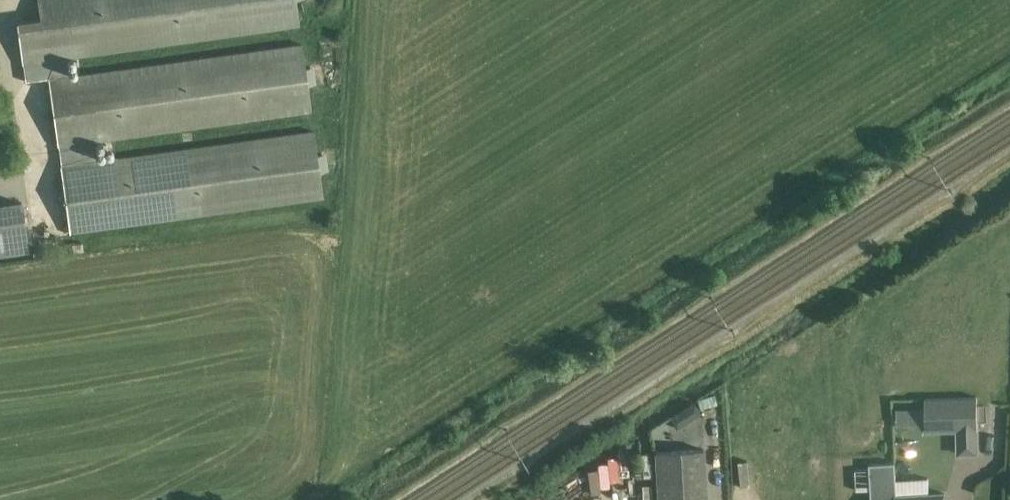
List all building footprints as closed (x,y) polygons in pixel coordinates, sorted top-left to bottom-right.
[(67,58),(298,26),(294,0),(37,0),(40,18),(17,21),(25,81),(48,78),(70,75),(67,58)] [(300,43),(70,75),(48,78),(58,146),(310,111),(304,72),(300,43)] [(93,141),(58,146),(70,232),(322,197),(313,130),(96,160),(93,141)] [(0,206),(0,255),(28,251),(21,203),(0,206)] [(977,429),(977,398),(925,399),(925,431),(977,429)] [(655,452),(658,499),(706,499),(703,449),(655,452)] [(927,478),(896,480),(895,463),(869,465),(871,499),(945,499),(944,494),(928,495),(927,478)] [(617,499),(629,499),(629,496),(628,496),(627,483),(615,485),(617,499)]
